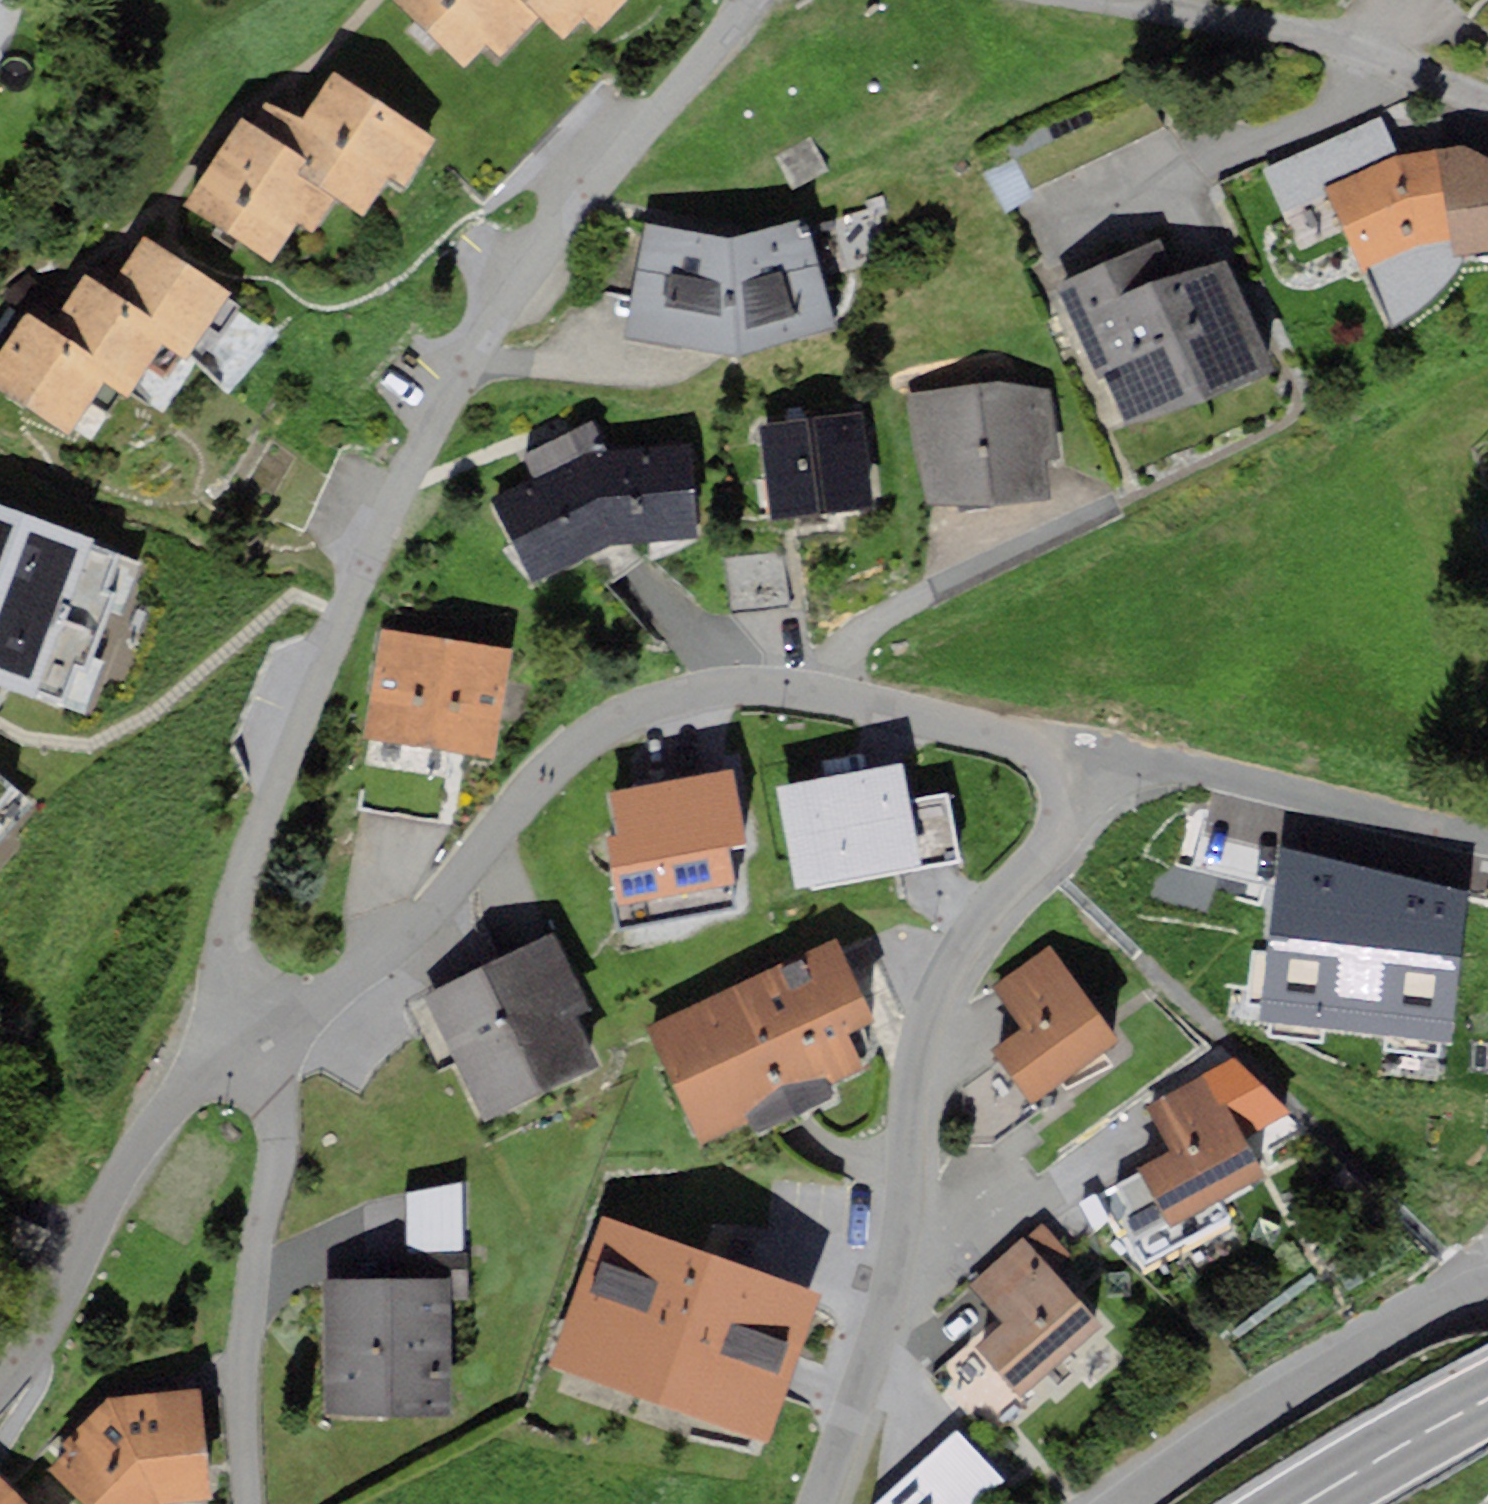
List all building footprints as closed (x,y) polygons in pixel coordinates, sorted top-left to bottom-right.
[(461,66),(484,43),(499,55),(537,13),(560,35),(583,11),(596,23),(618,0),(390,0),(461,66)] [(399,183),(431,138),(334,72),(301,115),(285,111),(264,105),(252,127),(243,120),(184,206),(265,261),(295,218),(311,229),(333,198),(357,215),(385,174),(399,183)] [(1394,156),(1378,118),(1266,165),(1301,254),(1344,231),(1361,269),(1452,232),(1439,148),(1394,156)] [(1439,148),(1452,232),(1455,256),(1487,251),(1487,155),(1467,144),(1439,148)] [(723,241),(645,227),(622,334),(739,351),(833,324),(806,219),(734,238),(723,241)] [(1162,237),(1052,283),(1093,380),(1097,379),(1118,428),(1273,364),(1226,254),(1178,274),(1162,237)] [(143,240),(108,293),(150,321),(144,331),(158,341),(184,357),(225,294),(164,254),(143,240)] [(85,277),(50,330),(90,357),(81,369),(99,381),(122,396),(158,341),(144,331),(150,321),(108,293),(100,288),(85,277)] [(27,316),(0,357),(0,389),(65,431),(99,381),(81,369),(90,357),(50,330),(43,326),(27,316)] [(1049,382),(908,396),(913,448),(933,506),(1051,494),(1048,461),(1059,460),(1053,412),(1049,382)] [(864,413),(756,423),(765,517),(873,507),(864,413)] [(520,456),(532,478),(491,501),(536,584),(612,540),(692,534),(685,444),(609,452),(591,419),(561,435),(520,456)] [(10,689),(80,715),(136,565),(83,545),(86,538),(0,506),(0,685),(10,689)] [(782,551),(726,555),(730,613),(787,609),(782,551)] [(503,649),(375,631),(359,736),(368,737),(357,811),(440,823),(449,759),(451,750),(487,755),(503,649)] [(10,689),(0,685),(0,706),(10,689)] [(871,769),(778,786),(797,888),(960,859),(948,788),(909,795),(903,764),(871,769)] [(652,784),(610,789),(616,832),(603,834),(615,924),(732,909),(723,843),(743,840),(734,772),(652,784)] [(32,806),(0,779),(0,844),(32,806)] [(554,934),(409,996),(434,1055),(450,1048),(479,1117),(595,1067),(571,1010),(584,1004),(554,934)] [(836,941),(653,1024),(702,1132),(747,1112),(757,1134),(838,1098),(828,1075),(861,1061),(845,1026),(869,1016),(856,987),(836,941)] [(1112,1038),(1048,947),(988,988),(1019,1033),(991,1052),(1024,1100),(1112,1038)] [(1207,1074),(1147,1110),(1167,1143),(1173,1153),(1117,1187),(1128,1204),(1124,1224),(1149,1266),(1237,1215),(1224,1194),(1264,1171),(1207,1074)] [(715,1259),(597,1218),(546,1364),(766,1441),(818,1295),(715,1259)] [(1042,1221),(969,1283),(1000,1319),(973,1342),(1014,1390),(1096,1320),(1051,1267),(1069,1252),(1042,1221)] [(463,1248),(404,1247),(403,1282),(387,1281),(327,1281),(326,1409),(441,1410),(442,1298),(462,1298),(463,1248)] [(156,1501),(207,1498),(200,1390),(116,1395),(80,1430),(61,1448),(65,1453),(50,1468),(85,1503),(153,1503),(156,1501)] [(873,1503),(978,1503),(1001,1483),(953,1431),(873,1503)] [(0,1473),(0,1503),(29,1503),(0,1473)]
